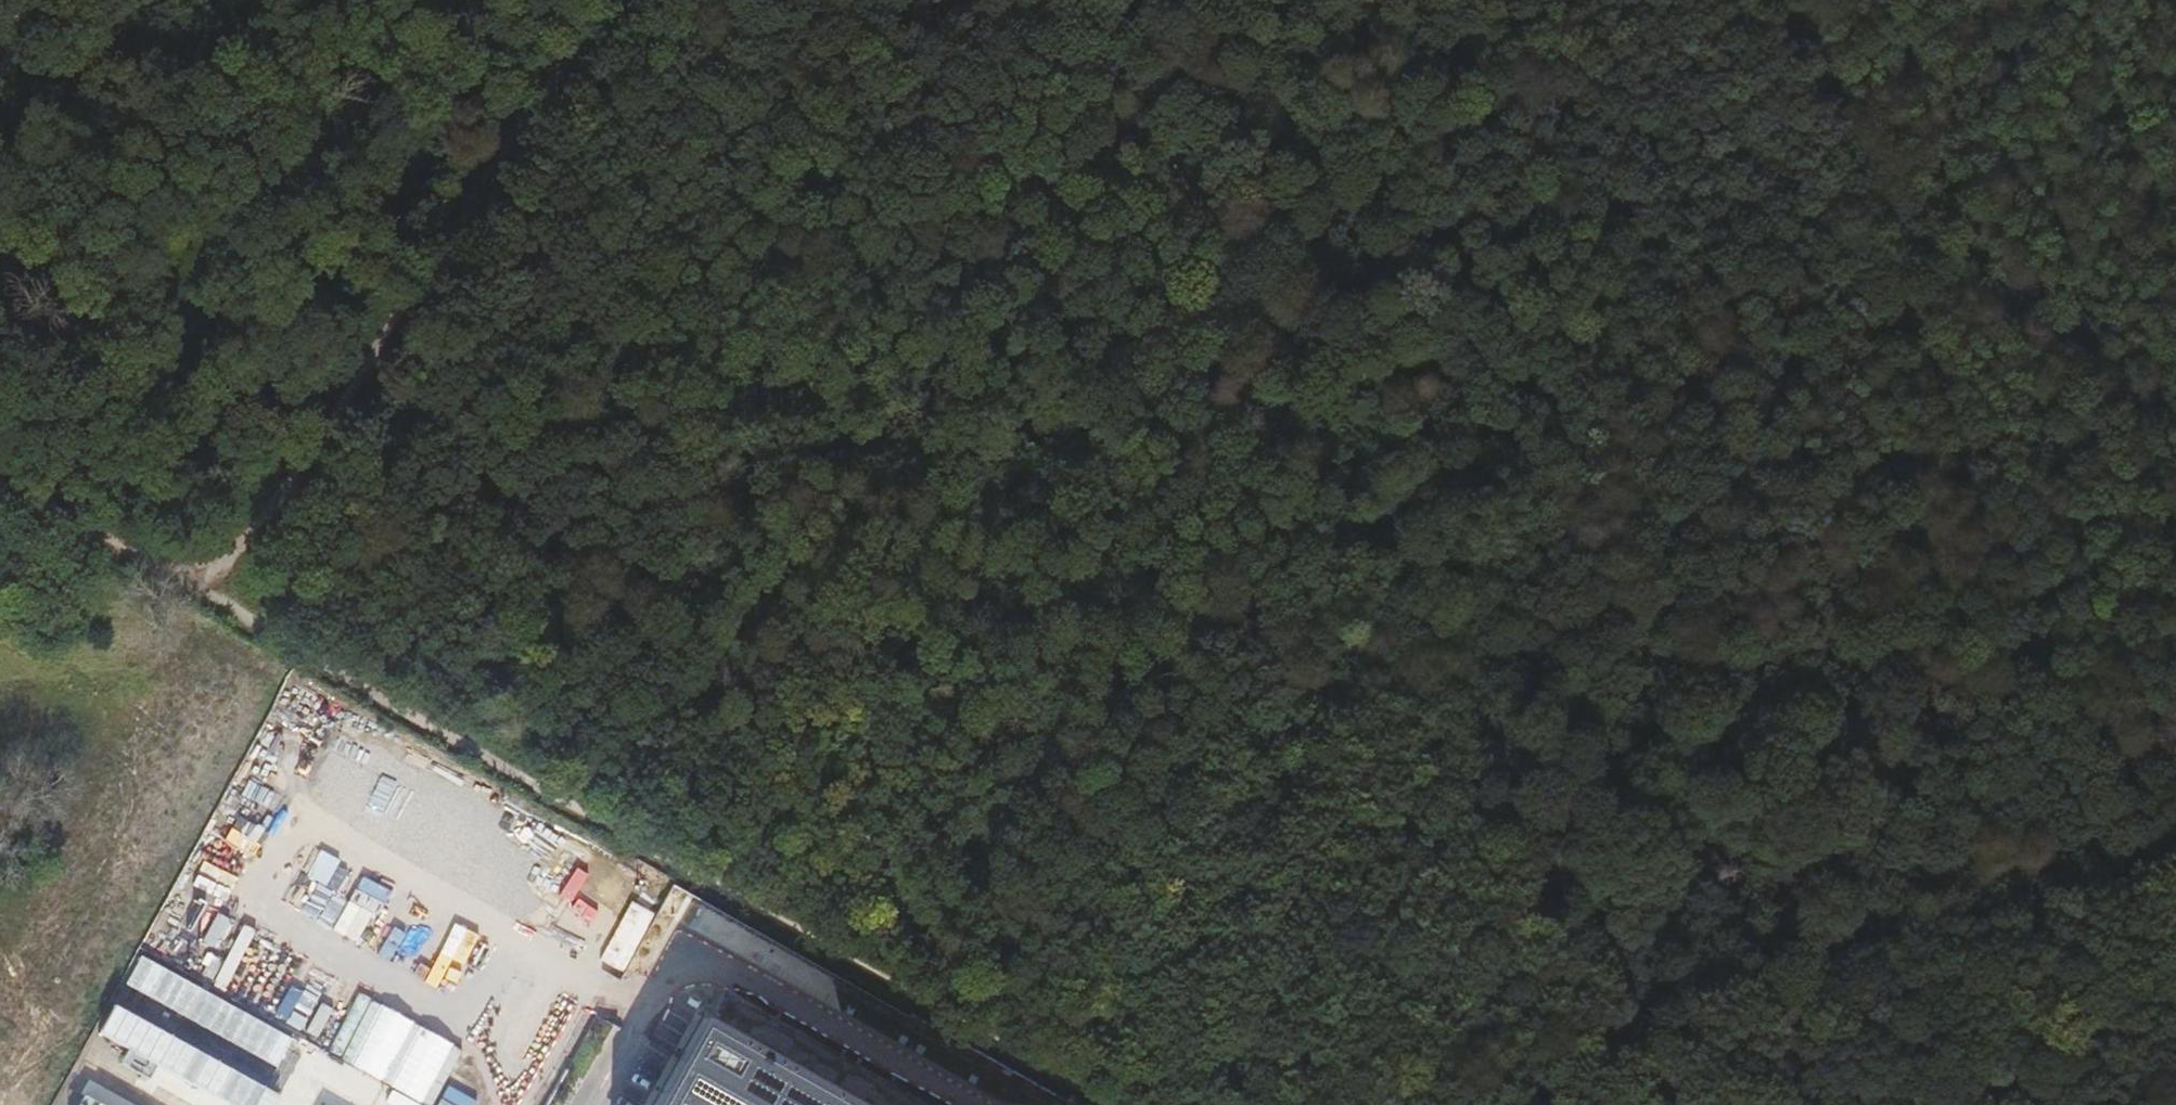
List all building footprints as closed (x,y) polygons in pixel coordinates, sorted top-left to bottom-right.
[(658,1104),(869,1104),(708,1016),(658,1104)]
